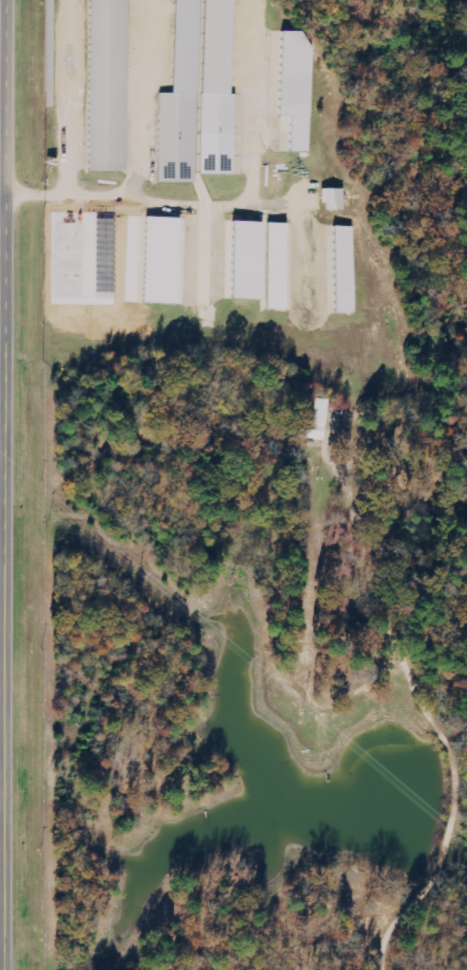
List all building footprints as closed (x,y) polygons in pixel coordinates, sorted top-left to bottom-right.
[(124,172),(126,0),(88,0),(86,171),(124,172)] [(200,183),(200,174),(236,175),(237,95),(229,94),(230,0),(203,0),(203,5),(197,5),(197,0),(172,0),(171,94),(160,94),(159,182),(200,183)] [(312,32),(281,31),(280,117),(287,118),(286,152),(310,153),(312,32)] [(327,211),(348,210),(348,189),(327,189),(327,211)] [(177,218),(143,217),(140,304),(175,304),(177,218)] [(229,299),(262,300),(264,222),(231,222),(229,299)] [(288,224),(270,223),(267,309),(285,309),(288,224)] [(333,313),(353,313),(357,227),(337,227),(333,313)] [(326,400),(314,399),(313,424),(304,424),(303,439),(324,440),(326,400)]
